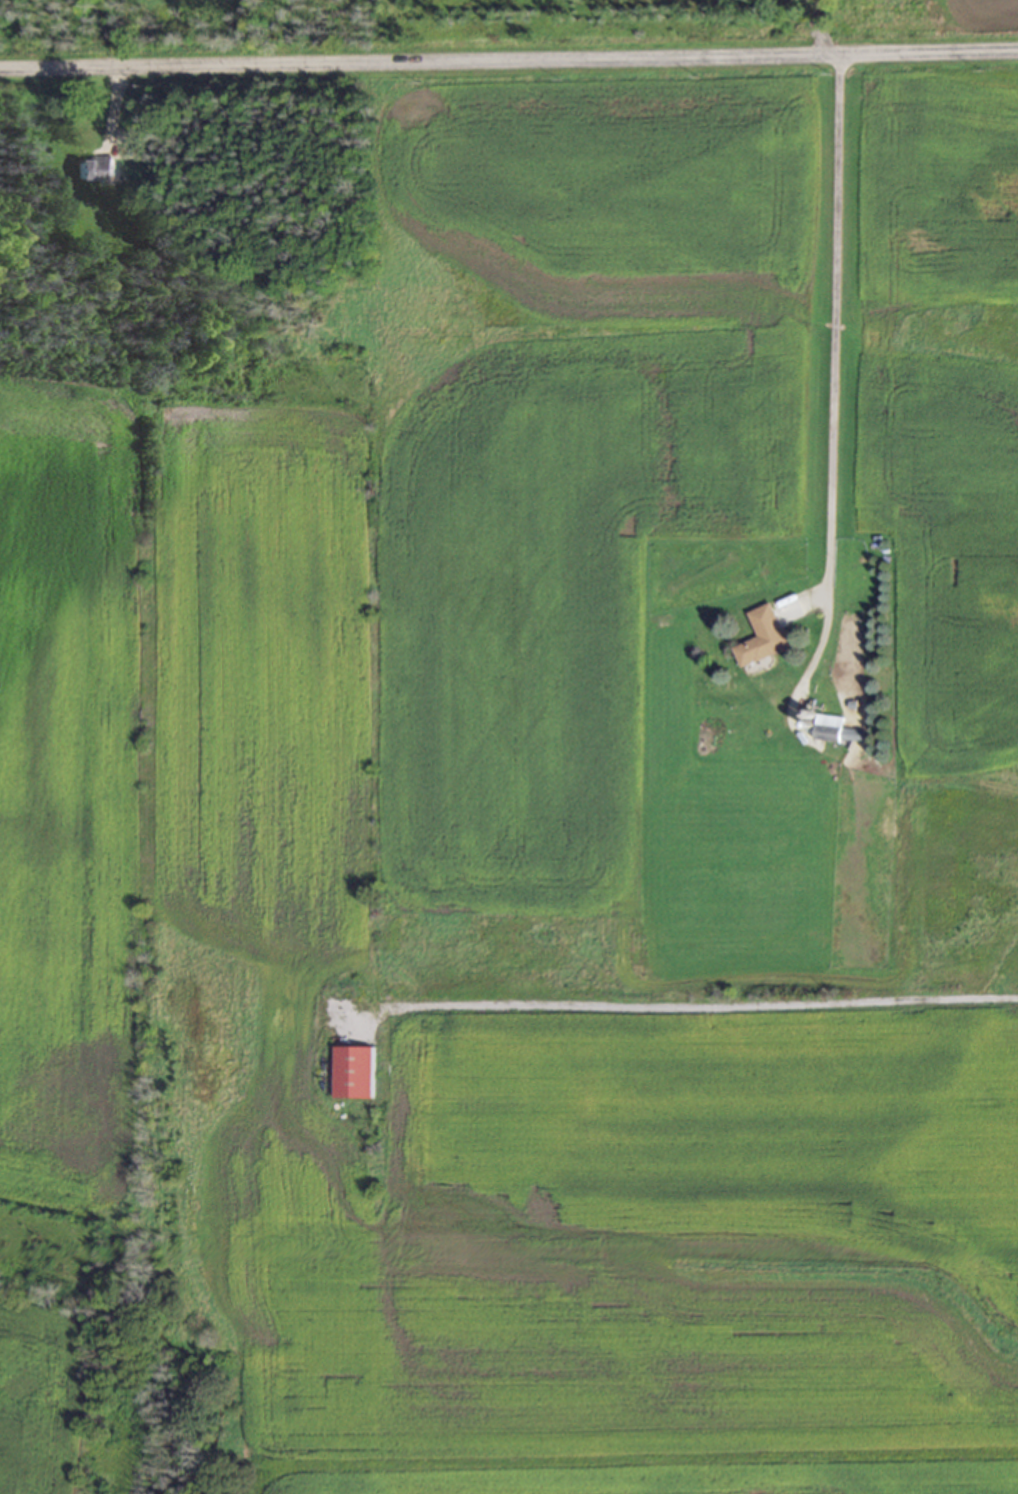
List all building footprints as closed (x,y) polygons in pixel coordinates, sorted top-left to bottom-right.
[(73,180),(111,180),(111,157),(73,157),(73,180)] [(731,645),(739,666),(787,647),(770,602),(746,611),(755,636),(731,645)] [(853,729),(840,727),(841,717),(816,714),(813,738),(851,742),(853,729)] [(372,1045),(333,1045),(333,1097),(372,1097),(372,1045)]
